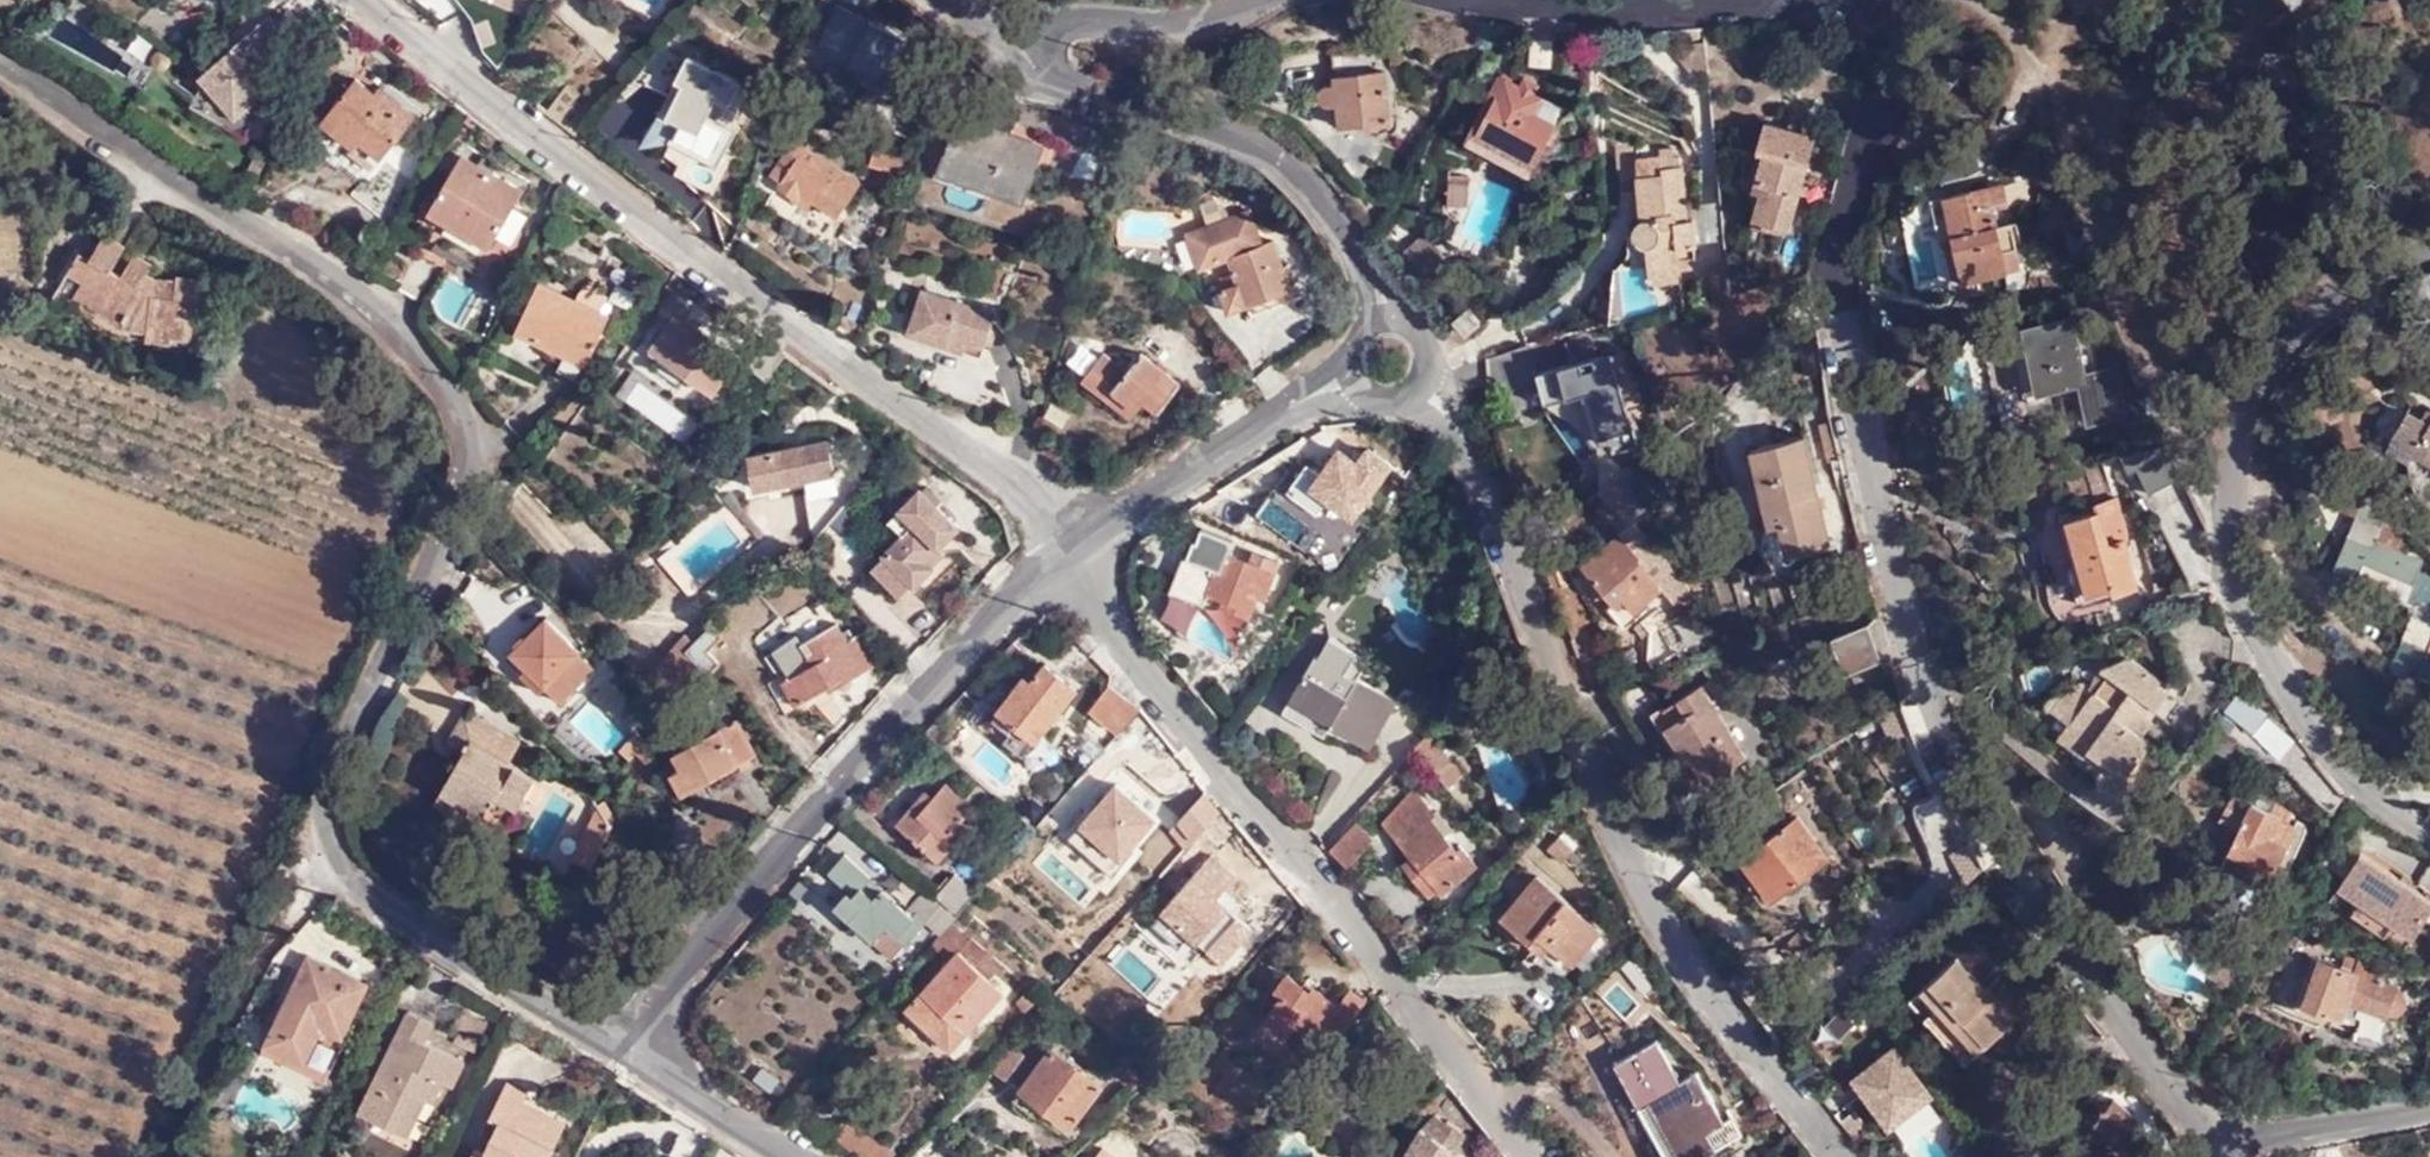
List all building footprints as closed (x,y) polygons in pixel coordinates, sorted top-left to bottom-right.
[(835,1),(824,25),(832,29),(826,43),(852,55),(850,60),(885,78),(906,36),(835,1)] [(288,28),(272,11),(231,47),(198,75),(204,82),(194,104),(245,133),(262,100),(259,97),(267,88),(247,64),(288,28)] [(832,29),(824,25),(813,46),(848,65),(850,60),(852,55),(826,43),(832,29)] [(657,113),(676,122),(715,142),(724,122),(706,112),(713,97),(732,107),(745,83),(687,53),(657,113)] [(1336,104),(1339,125),(1390,120),(1384,69),(1332,75),(1333,85),(1323,85),(1320,92),(1321,100),(1327,105),(1336,104)] [(357,75),(326,114),(379,157),(415,112),(400,100),(394,106),(374,89),(357,75)] [(380,83),(374,89),(394,106),(400,100),(380,83)] [(1558,119),(1499,88),(1478,127),(1537,158),(1558,119)] [(379,157),(326,114),(320,121),(353,149),(356,146),(376,161),(379,157)] [(1044,144),(1011,132),(992,124),(960,114),(941,169),(1024,200),(1044,144)] [(992,124),(1011,132),(1015,120),(995,114),(992,124)] [(1775,183),(1765,217),(1789,225),(1816,135),(1767,120),(1758,150),(1764,152),(1757,177),(1775,183)] [(715,142),(676,122),(669,137),(716,162),(734,126),(724,122),(715,142)] [(775,183),(790,193),(794,187),(812,199),(835,216),(858,179),(793,136),(773,167),(782,173),(775,183)] [(912,151),(878,140),(873,155),(907,167),(912,151)] [(1639,173),(1641,197),(1649,197),(1649,215),(1642,215),(1636,219),(1633,227),(1633,234),(1638,240),(1643,242),(1648,242),(1651,272),(1681,270),(1680,256),(1679,247),(1693,246),(1698,246),(1695,219),(1688,220),(1676,221),(1675,204),(1687,203),(1683,166),(1681,166),(1680,154),(1661,156),(1663,172),(1645,174),(1643,146),(1614,140),(1617,172),(1639,173)] [(495,238),(515,204),(521,190),(460,156),(434,202),(495,238)] [(1755,215),(1765,217),(1775,183),(1757,177),(1753,189),(1762,192),(1755,215)] [(1470,179),(1450,178),(1448,202),(1468,202),(1470,179)] [(794,187),(790,193),(789,196),(806,207),(812,199),(794,187)] [(1973,189),(1947,194),(1957,244),(1965,281),(2009,272),(1995,201),(1976,205),(1973,189)] [(1957,244),(1947,194),(1934,196),(1943,248),(1957,244)] [(490,247),(495,238),(434,202),(429,211),(490,247)] [(1688,220),(1687,203),(1675,204),(1676,221),(1688,220)] [(524,210),(515,204),(495,238),(505,244),(524,210)] [(1218,286),(1227,309),(1247,302),(1293,286),(1289,276),(1284,262),(1274,236),(1260,241),(1249,210),(1185,234),(1198,269),(1230,257),(1237,279),(1218,286)] [(104,232),(90,257),(110,269),(125,245),(104,232)] [(1449,265),(1423,235),(1404,251),(1431,281),(1449,265)] [(1679,247),(1680,256),(1694,255),(1693,246),(1679,247)] [(110,269),(90,257),(79,250),(67,271),(81,280),(79,284),(97,294),(95,299),(119,312),(115,321),(125,327),(125,331),(144,333),(145,340),(171,343),(172,337),(187,340),(193,304),(202,305),(206,283),(174,277),(173,282),(156,280),(145,274),(127,263),(120,275),(110,269)] [(133,254),(127,263),(145,274),(151,264),(133,254)] [(433,269),(415,258),(400,284),(417,296),(433,269)] [(1289,260),(1284,262),(1289,276),(1295,273),(1289,260)] [(515,328),(560,350),(584,363),(608,315),(588,305),(594,291),(579,284),(573,297),(538,280),(515,328)] [(97,294),(79,284),(72,296),(115,321),(119,312),(95,299),(97,294)] [(948,331),(984,342),(989,328),(992,318),(995,310),(922,286),(908,330),(945,341),(948,331)] [(1293,286),(1247,302),(1251,312),(1297,296),(1293,286)] [(862,304),(846,295),(833,323),(850,332),(862,304)] [(682,301),(677,309),(699,326),(704,317),(682,301)] [(1469,304),(1454,318),(1466,331),(1481,318),(1469,304)] [(699,326),(677,309),(651,347),(662,356),(664,352),(685,367),(683,370),(713,393),(739,353),(699,326)] [(2014,326),(2018,354),(2030,352),(2036,390),(2071,384),(2079,424),(2118,418),(2107,368),(2085,373),(2079,339),(2094,337),(2090,316),(2074,319),(2074,315),(2014,326)] [(992,318),(989,328),(994,331),(998,319),(992,318)] [(980,353),(984,342),(948,331),(945,341),(980,353)] [(1143,350),(1127,369),(1101,346),(1080,373),(1130,415),(1145,398),(1158,409),(1180,380),(1143,350)] [(584,363),(560,350),(556,358),(581,371),(584,363)] [(664,352),(662,356),(655,365),(676,380),(683,370),(685,367),(664,352)] [(2030,352),(2018,354),(2025,393),(2036,390),(2030,352)] [(1563,451),(1634,435),(1616,353),(1544,369),(1563,451)] [(638,378),(623,400),(687,443),(701,421),(638,378)] [(2427,406),(2421,415),(2429,421),(2429,408),(2427,406)] [(2421,415),(2409,407),(2393,433),(2414,447),(2429,457),(2429,421),(2421,415)] [(835,469),(827,433),(748,451),(755,486),(835,469)] [(2407,458),(2414,447),(2393,433),(2386,445),(2407,458)] [(1771,524),(1780,522),(1787,519),(1794,549),(1831,539),(1806,436),(1752,449),(1771,524)] [(1285,491),(1322,516),(1304,544),(1331,562),(1398,461),(1369,442),(1359,456),(1340,443),(1322,471),(1305,460),(1285,491)] [(2183,475),(2168,443),(2123,452),(2131,470),(2140,466),(2150,489),(2183,475)] [(1656,493),(1624,451),(1599,471),(1632,513),(1656,493)] [(843,471),(806,481),(817,520),(853,509),(843,471)] [(2357,512),(2364,496),(2365,494),(2345,487),(2339,504),(2357,512)] [(2074,596),(2112,585),(2114,591),(2138,584),(2124,539),(2131,535),(2120,496),(2098,501),(2100,510),(2060,522),(2071,562),(2064,564),(2074,596)] [(2390,506),(2364,496),(2357,512),(2336,564),(2363,575),(2366,567),(2411,586),(2422,557),(2397,547),(2405,530),(2385,521),(2390,506)] [(935,564),(933,561),(927,555),(931,552),(940,543),(917,519),(873,563),(902,593),(912,582),(914,584),(935,564)] [(1787,519),(1780,522),(1787,551),(1794,549),(1787,519)] [(1586,559),(1638,630),(1691,588),(1637,520),(1586,559)] [(1251,614),(1259,595),(1266,597),(1281,560),(1252,549),(1249,559),(1228,552),(1233,537),(1202,525),(1197,538),(1190,536),(1170,588),(1205,602),(1208,593),(1223,599),(1222,603),(1251,614)] [(825,549),(816,542),(799,561),(808,569),(825,549)] [(927,555),(933,561),(937,557),(931,552),(927,555)] [(2409,592),(2411,586),(2366,567),(2363,575),(2409,592)] [(2429,645),(2429,594),(2421,591),(2404,634),(2429,645)] [(543,619),(511,651),(525,667),(542,684),(544,686),(560,702),(593,670),(543,619)] [(889,666),(864,627),(848,638),(837,620),(811,636),(818,648),(811,652),(798,632),(776,647),(790,669),(783,673),(799,699),(831,680),(834,685),(870,663),(877,674),(884,673),(887,672),(889,666)] [(701,662),(710,670),(720,661),(708,647),(721,634),(711,623),(705,628),(695,640),(687,647),(701,662)] [(1881,656),(1869,624),(1835,636),(1847,667),(1881,656)] [(651,671),(676,696),(681,690),(701,662),(687,647),(695,640),(686,632),(651,671)] [(2387,665),(2414,677),(2426,651),(2399,639),(2387,665)] [(2137,710),(2148,718),(2174,684),(2136,655),(2125,655),(2097,669),(2093,678),(2049,692),(2047,695),(2047,700),(2048,704),(2070,720),(2095,738),(2090,745),(2110,762),(2126,772),(2152,737),(2140,729),(2128,721),(2137,710)] [(1043,661),(1030,676),(1024,684),(1018,679),(997,705),(1009,715),(1037,738),(1077,687),(1043,661)] [(695,700),(714,675),(710,670),(701,662),(681,690),(695,700)] [(1385,720),(1393,705),(1396,699),(1336,664),(1327,679),(1308,668),(1292,697),(1305,705),(1333,722),(1370,744),(1385,720)] [(542,684),(525,667),(519,672),(536,690),(542,684)] [(1024,684),(1030,676),(1024,671),(1018,679),(1024,684)] [(1119,730),(1137,709),(1108,683),(1091,706),(1119,730)] [(1695,757),(1708,779),(1747,756),(1702,684),(1659,711),(1690,760),(1695,757)] [(2212,725),(2236,743),(2243,734),(2278,760),(2297,735),(2237,691),(2212,725)] [(1913,726),(1903,703),(1881,712),(1881,714),(1891,736),(1913,726)] [(1002,723),(1009,715),(997,705),(991,714),(1002,723)] [(1333,722),(1305,705),(1299,718),(1327,735),(1333,722)] [(1404,710),(1393,705),(1385,720),(1395,726),(1404,710)] [(586,709),(575,726),(608,748),(619,732),(586,709)] [(443,793),(471,809),(521,836),(550,782),(509,759),(518,741),(465,710),(448,741),(465,751),(443,793)] [(2140,729),(2148,718),(2137,710),(2128,721),(2140,729)] [(681,790),(726,765),(736,760),(753,751),(735,716),(675,748),(682,763),(671,769),(681,790)] [(2095,738),(2070,720),(2060,732),(2107,768),(2110,762),(2090,745),(2095,738)] [(1467,771),(1432,732),(1417,747),(1449,784),(1467,771)] [(736,760),(726,765),(730,772),(739,767),(736,760)] [(974,804),(965,795),(947,780),(934,793),(927,786),(897,819),(939,857),(968,824),(962,818),(974,804)] [(1193,838),(1222,807),(1206,787),(1179,818),(1193,838)] [(1389,827),(1424,798),(1417,787),(1385,822),(1389,827)] [(464,821),(471,809),(443,793),(436,804),(464,821)] [(1450,887),(1477,865),(1464,847),(1459,850),(1433,819),(1438,814),(1424,798),(1389,827),(1411,854),(1404,859),(1432,894),(1439,888),(1442,892),(1450,887)] [(2277,870),(2288,847),(2296,834),(2300,826),(2253,803),(2230,846),(2277,870)] [(611,826),(598,804),(573,858),(591,867),(611,826)] [(1794,817),(1759,843),(1790,887),(1831,855),(1819,838),(1814,843),(1794,817)] [(1373,836),(1357,819),(1332,848),(1348,864),(1373,836)] [(2296,834),(2288,847),(2299,852),(2306,839),(2296,834)] [(885,856),(861,835),(841,857),(866,879),(869,875),(885,856)] [(1790,887),(1759,843),(1752,849),(1783,892),(1790,887)] [(2429,900),(2429,892),(2350,853),(2326,902),(2409,942),(2429,900)] [(866,879),(841,857),(828,870),(848,889),(837,903),(893,954),(923,918),(940,932),(953,917),(955,914),(922,887),(907,906),(869,875),(866,879)] [(1490,881),(1477,865),(1450,887),(1466,907),(1490,881)] [(974,887),(956,870),(936,892),(955,910),(974,887)] [(1500,912),(1531,939),(1539,931),(1552,942),(1575,962),(1603,930),(1536,871),(1500,912)] [(1247,918),(1206,887),(1188,911),(1194,916),(1179,936),(1212,963),(1247,918)] [(835,902),(818,888),(804,902),(822,917),(835,902)] [(940,932),(933,938),(949,954),(908,1002),(937,1028),(951,1011),(968,1029),(1003,988),(989,976),(976,963),(988,949),(953,917),(940,932)] [(1539,931),(1531,939),(1545,951),(1552,942),(1539,931)] [(1110,955),(1101,946),(1089,961),(1099,968),(1110,955)] [(1001,962),(988,949),(976,963),(989,976),(1001,962)] [(2337,994),(2349,999),(2393,1012),(2402,1010),(2407,1003),(2410,998),(2408,990),(2404,985),(2399,982),(2380,976),(2383,965),(2347,952),(2344,962),(2319,954),(2304,999),(2333,1009),(2337,994)] [(263,1045),(327,1075),(370,985),(307,953),(263,1045)] [(1939,1007),(1929,1016),(1966,1058),(2031,998),(2012,977),(1994,993),(1960,954),(1921,987),(1939,1007)] [(1259,1026),(1282,1043),(1300,1016),(1312,1025),(1322,1033),(1330,1021),(1343,1031),(1367,997),(1350,986),(1341,1002),(1331,995),(1327,1000),(1321,995),(1287,970),(1274,987),(1282,994),(1259,1026)] [(1324,990),(1321,995),(1327,1000),(1331,995),(1324,990)] [(2345,1012),(2349,999),(2337,994),(2333,1009),(2345,1012)] [(1077,1023),(1055,1006),(1049,1014),(1071,1032),(1077,1023)] [(487,1020),(461,1007),(452,1025),(479,1038),(487,1020)] [(404,1092),(425,1102),(431,1105),(441,1083),(450,1088),(463,1061),(424,1041),(433,1023),(407,1010),(358,1112),(387,1127),(404,1092)] [(951,1011),(937,1028),(954,1044),(968,1029),(951,1011)] [(1300,1016),(1282,1043),(1294,1051),(1312,1025),(1300,1016)] [(1966,1058),(1929,1016),(1917,1026),(1955,1068),(1966,1058)] [(477,1044),(456,1034),(452,1043),(473,1053),(477,1044)] [(1024,1048),(1012,1040),(993,1065),(1006,1073),(1024,1048)] [(1683,1156),(1696,1156),(1734,1136),(1725,1120),(1697,1072),(1682,1080),(1660,1040),(1620,1062),(1642,1102),(1651,1097),(1683,1156)] [(1896,1044),(1852,1078),(1891,1129),(1936,1095),(1896,1044)] [(323,1083),(327,1075),(263,1045),(259,1053),(323,1083)] [(1052,1046),(1022,1088),(1049,1107),(1074,1125),(1104,1082),(1052,1046)] [(1141,1074),(1129,1065),(1121,1076),(1134,1086),(1141,1074)] [(756,1079),(777,1094),(786,1082),(765,1067),(756,1079)] [(524,1101),(529,1092),(507,1081),(489,1117),(498,1122),(484,1152),(475,1147),(470,1156),(550,1156),(566,1124),(542,1111),(538,1121),(519,1112),(524,1101)] [(1049,1107),(1022,1088),(1017,1096),(1043,1116),(1049,1107)] [(407,1137),(425,1102),(404,1092),(387,1127),(407,1137)] [(2140,1114),(2116,1096),(2097,1118),(2134,1149),(2148,1132),(2136,1120),(2140,1114)] [(1651,1097),(1642,1102),(1671,1156),(1683,1156),(1651,1097)] [(542,1111),(524,1101),(519,1112),(538,1121),(542,1111)] [(1725,1120),(1734,1136),(1743,1131),(1734,1115),(1725,1120)] [(1120,1156),(1134,1156),(1147,1140),(1123,1123),(1106,1148),(1120,1156)] [(855,1125),(847,1140),(879,1156),(891,1156),(897,1147),(855,1125)] [(1466,1153),(1420,1126),(1402,1156),(1463,1156),(1466,1153)] [(1106,1148),(1099,1156),(1120,1156),(1106,1148)]
